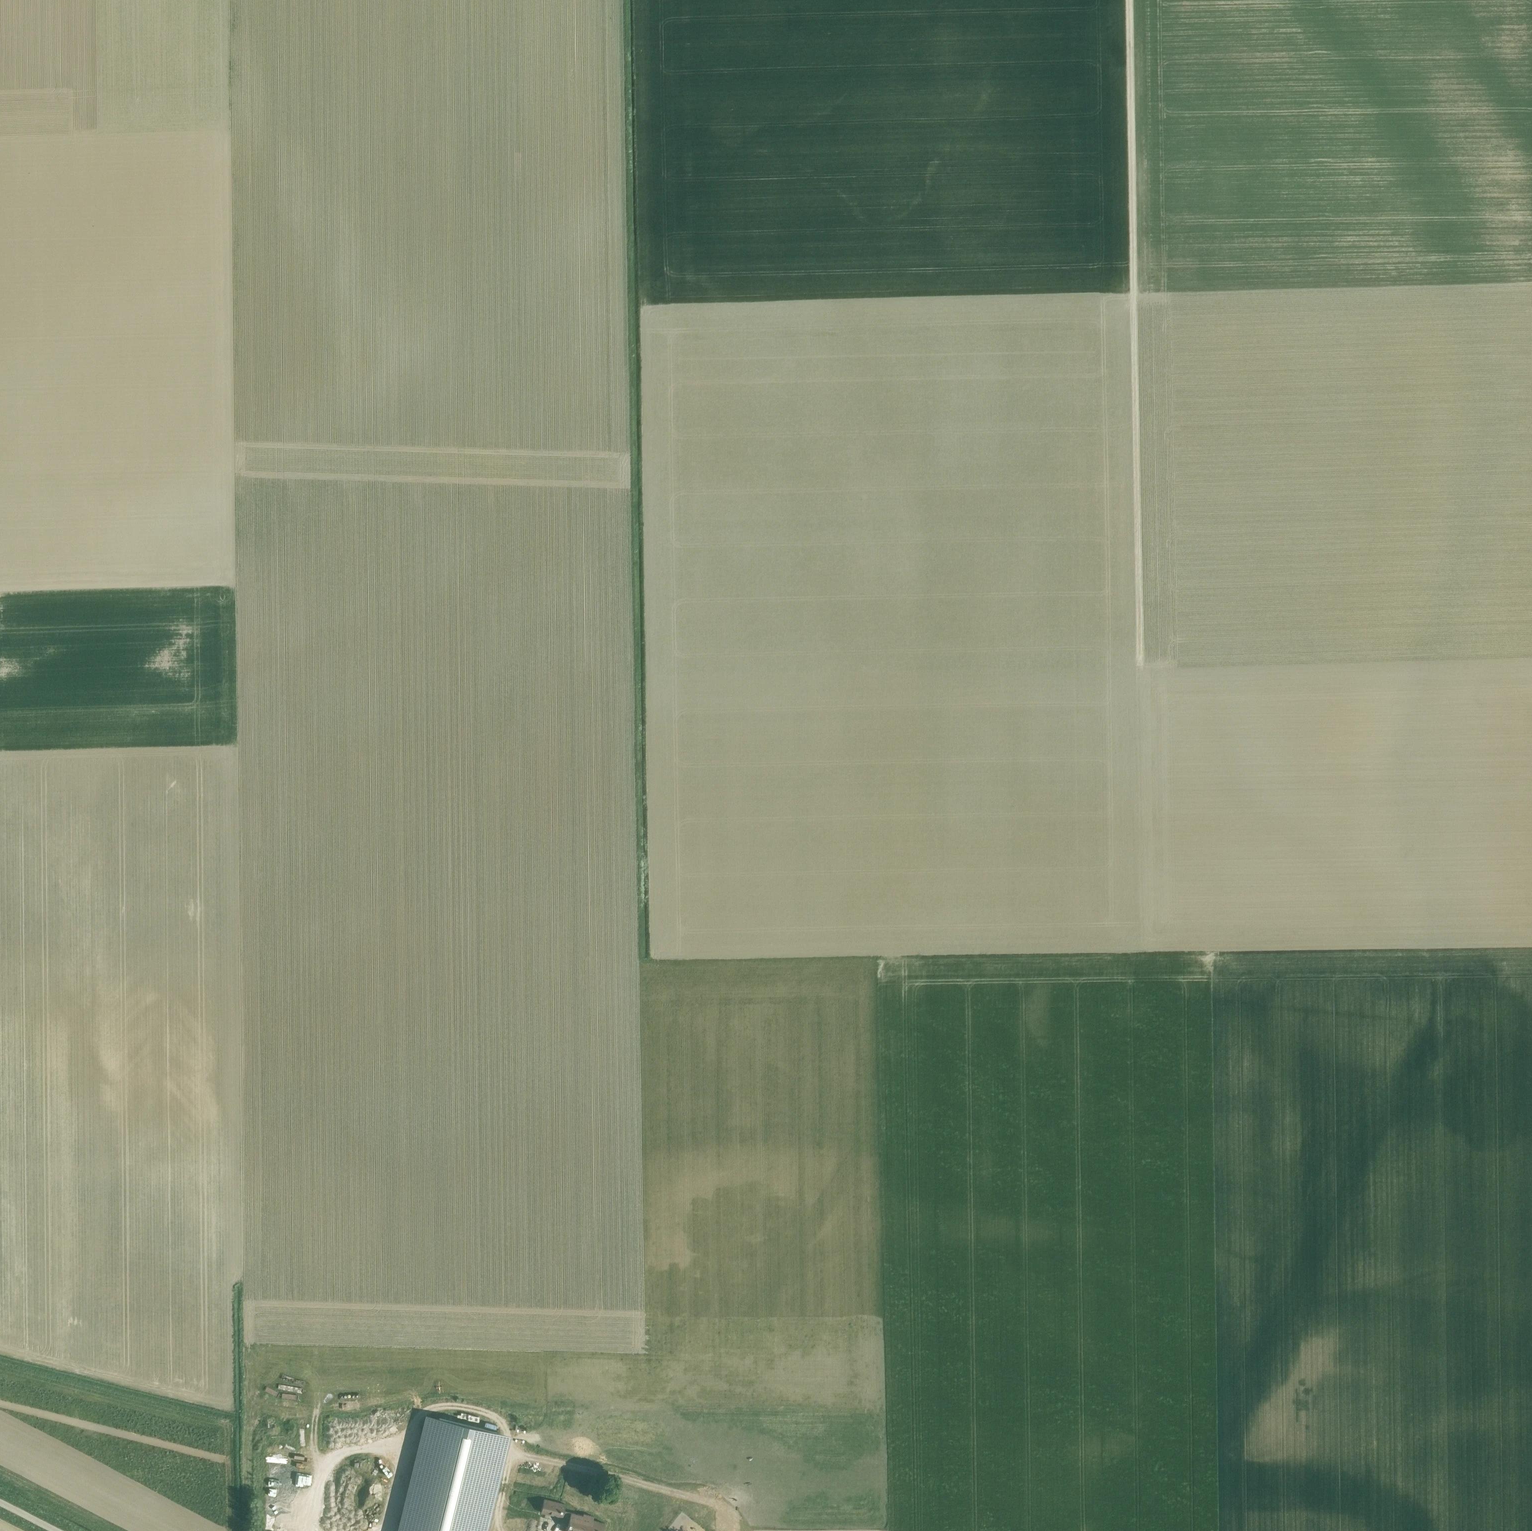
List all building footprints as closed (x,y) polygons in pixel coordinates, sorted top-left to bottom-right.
[(497,1432),(439,1418),(411,1530),(473,1530),(497,1432)] [(273,1456),(269,1456),(269,1462),(288,1463),(289,1451),(273,1451),(273,1456)] [(569,1477),(569,1467),(558,1467),(558,1477),(569,1477)] [(526,1506),(531,1487),(520,1485),(515,1503),(526,1506)] [(571,1513),(564,1511),(565,1504),(544,1499),(541,1512),(562,1518),(562,1516),(570,1518),(567,1530),(603,1530),(605,1523),(593,1520),(594,1516),(583,1514),(583,1516),(571,1513)]
